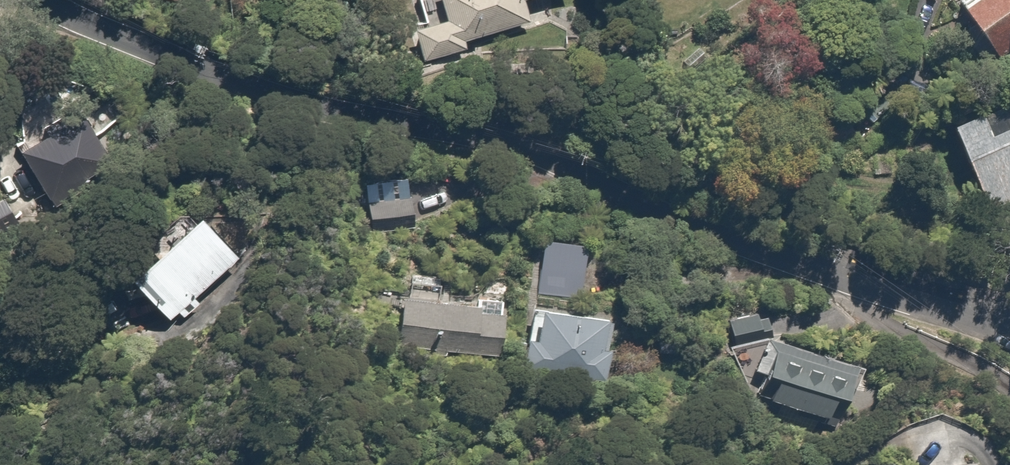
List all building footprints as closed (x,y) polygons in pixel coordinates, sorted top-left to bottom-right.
[(456,24),(415,33),(428,86),(484,72),(476,41),(546,24),(540,0),(451,0),(456,24)] [(1009,64),(1009,0),(967,0),(1009,64)] [(963,126),(992,214),(1009,208),(1009,133),(1003,135),(996,115),(963,126)] [(88,117),(20,153),(51,211),(119,174),(88,117)] [(429,177),(358,189),(366,233),(437,221),(429,177)] [(1,194),(0,195),(0,241),(23,225),(1,194)] [(249,259),(214,217),(137,281),(171,323),(249,259)] [(533,308),(549,311),(546,339),(529,337),(525,366),(615,378),(622,320),(588,316),(597,246),(542,239),(533,308)] [(509,297),(394,285),(388,342),(503,353),(509,297)] [(771,308),(728,317),(737,362),(780,353),(771,308)] [(768,403),(838,424),(847,395),(867,401),(876,373),(785,345),(768,403)]
